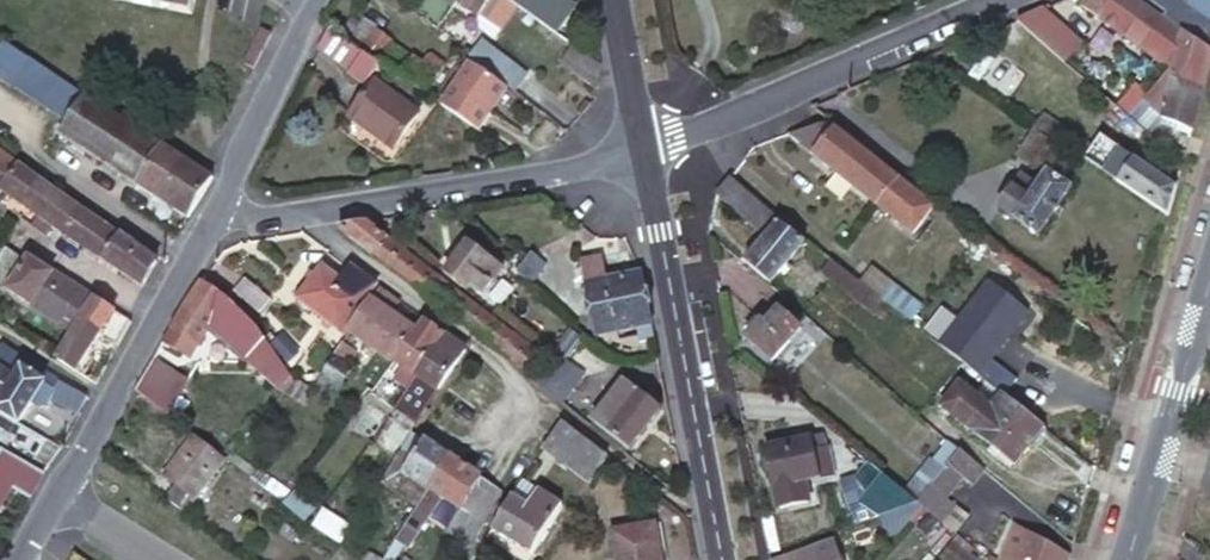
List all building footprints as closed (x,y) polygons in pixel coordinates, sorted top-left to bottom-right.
[(195,16),(198,0),(111,0),(195,16)] [(330,30),(351,44),(361,29),(350,22),(363,1),(361,0),(338,0),(324,25),(330,30)] [(456,0),(478,16),(480,14),(489,0),(456,0)] [(507,0),(489,0),(480,14),(499,28),(515,6),(509,2),(507,0)] [(558,37),(567,24),(535,0),(510,0),(509,2),(515,6),(558,37)] [(1166,21),(1134,0),(1089,0),(1083,8),(1170,67),(1177,72),(1184,77),(1204,90),(1205,84),(1209,66),(1209,0),(1149,0),(1148,1),(1185,25),(1181,31),(1166,21)] [(1033,13),(1015,20),(1063,63),(1080,44),(1042,9),(1033,13)] [(499,28),(480,14),(478,16),(479,28),(492,38),(499,28)] [(361,29),(351,44),(361,50),(363,51),(374,37),(379,30),(367,23),(361,29)] [(351,44),(330,30),(320,51),(352,72),(346,82),(360,92),(381,63),(363,51),(361,50),(351,44)] [(248,65),(256,70),(276,37),(267,32),(248,65)] [(0,37),(0,85),(11,92),(33,59),(25,53),(4,39),(0,37)] [(363,51),(381,63),(391,50),(374,37),(363,51)] [(482,39),(469,56),(516,91),(528,74),(482,39)] [(1110,71),(1080,44),(1063,63),(1065,64),(1093,89),(1110,71)] [(381,63),(397,74),(406,61),(391,50),(381,63)] [(939,54),(930,57),(944,66),(949,60),(939,54)] [(406,61),(397,74),(400,75),(417,88),(423,91),(434,79),(447,65),(432,56),(424,66),(409,56),(406,61)] [(41,64),(36,60),(19,86),(70,119),(88,94),(83,90),(71,84),(41,64)] [(508,89),(471,65),(444,106),(480,131),(508,89)] [(1166,100),(1184,77),(1177,72),(1170,67),(1161,78),(1153,88),(1166,100)] [(1153,88),(1161,78),(1150,70),(1144,71),(1134,82),(1137,86),(1148,95),(1153,88)] [(1204,90),(1184,77),(1166,100),(1163,120),(1192,132),(1195,120),(1204,90)] [(374,79),(349,115),(396,147),(421,111),(374,79)] [(1132,91),(1143,100),(1148,95),(1137,86),(1132,91)] [(1143,100),(1141,103),(1163,120),(1166,100),(1153,88),(1148,95),(1143,100)] [(215,177),(198,165),(171,148),(135,125),(94,98),(91,96),(64,135),(139,185),(190,218),(196,209),(215,177)] [(1141,103),(1127,119),(1132,124),(1149,139),(1163,120),(1141,103)] [(1043,117),(1036,128),(1049,137),(1065,148),(1073,137),(1043,117)] [(893,172),(829,123),(790,135),(879,205),(901,177),(893,172)] [(1049,137),(1036,128),(1016,156),(1045,175),(1065,148),(1049,137)] [(1073,137),(1065,148),(1086,162),(1094,152),(1073,137)] [(1154,206),(1168,216),(1174,195),(1175,191),(1101,141),(1094,152),(1086,162),(1095,168),(1154,206)] [(10,181),(19,170),(0,157),(0,175),(10,181)] [(0,175),(0,198),(4,193),(39,216),(51,225),(53,226),(60,231),(64,234),(80,211),(58,196),(19,170),(10,181),(0,175)] [(1051,171),(1038,190),(1018,217),(1017,219),(1042,236),(1077,187),(1051,171)] [(731,176),(716,195),(767,236),(782,217),(731,176)] [(937,206),(916,188),(901,177),(879,205),(915,234),(937,206)] [(1018,217),(1038,190),(1030,183),(1024,190),(1019,186),(1003,206),(1018,217)] [(82,213),(94,221),(96,222),(116,235),(127,242),(160,265),(162,262),(169,250),(92,197),(82,213)] [(96,222),(94,221),(82,213),(80,211),(64,234),(92,253),(100,258),(116,235),(96,222)] [(51,225),(39,216),(33,225),(46,233),(51,225)] [(767,236),(744,263),(769,285),(807,237),(787,222),(782,217),(767,236)] [(357,225),(339,228),(379,260),(390,268),(402,252),(366,224),(357,225)] [(528,230),(501,246),(510,263),(538,246),(528,230)] [(146,287),(160,265),(127,242),(116,235),(100,258),(122,273),(145,289),(146,287)] [(470,246),(446,277),(469,294),(473,289),(487,300),(507,274),(491,263),(470,246)] [(4,248),(0,254),(0,267),(18,279),(29,265),(4,248)] [(402,252),(390,268),(404,279),(416,263),(402,252)] [(532,253),(516,272),(530,282),(545,263),(532,253)] [(649,311),(642,276),(607,281),(603,259),(580,261),(592,336),(639,330),(652,328),(649,311)] [(835,261),(834,259),(823,272),(867,308),(878,295),(872,291),(835,261)] [(31,261),(29,265),(18,279),(9,292),(32,307),(39,296),(54,275),(31,261)] [(446,310),(532,377),(544,362),(481,313),(422,267),(416,263),(404,279),(446,310)] [(0,267),(0,285),(9,292),(18,279),(0,267)] [(327,269),(303,300),(346,332),(370,301),(379,288),(361,275),(354,269),(344,282),(327,269)] [(71,286),(54,275),(39,296),(32,307),(73,335),(77,330),(81,323),(80,322),(94,302),(71,286)] [(939,344),(961,362),(968,367),(978,375),(1028,312),(988,281),(939,344)] [(230,300),(204,282),(197,291),(189,303),(180,318),(167,339),(175,344),(199,358),(222,322),(234,302),(230,300)] [(245,282),(234,295),(260,315),(272,301),(245,282)] [(886,300),(886,302),(906,316),(913,322),(925,308),(897,287),(886,300)] [(388,294),(382,290),(374,303),(393,315),(401,304),(388,294)] [(878,295),(867,308),(883,321),(888,316),(881,309),(886,302),(886,300),(878,295)] [(121,341),(130,325),(111,313),(94,302),(80,322),(81,323),(85,326),(102,336),(107,340),(118,347),(121,341)] [(252,319),(234,302),(222,322),(247,345),(249,347),(257,354),(267,364),(282,379),(275,387),(280,392),(293,376),(270,342),(262,329),(252,319)] [(394,361),(416,333),(393,315),(374,303),(364,316),(354,332),(394,361)] [(762,325),(747,345),(773,366),(799,334),(775,315),(765,326),(762,325)] [(82,364),(102,336),(85,326),(81,323),(77,330),(73,335),(57,360),(66,365),(77,371),(82,364)] [(424,323),(416,333),(394,361),(401,366),(417,377),(445,338),(424,323)] [(654,336),(652,328),(639,330),(640,339),(654,336)] [(468,353),(445,338),(417,377),(428,386),(440,394),(447,383),(468,353)] [(362,354),(346,343),(337,355),(326,372),(322,378),(341,391),(353,376),(348,372),(362,354)] [(22,359),(1,347),(0,349),(0,372),(17,384),(23,375),(15,369),(22,359)] [(257,354),(249,347),(244,352),(251,359),(257,354)] [(582,353),(577,348),(572,355),(578,360),(582,353)] [(135,391),(138,394),(168,416),(193,383),(155,360),(135,391)] [(82,364),(77,371),(84,376),(88,369),(82,364)] [(391,379),(408,391),(410,388),(416,377),(417,377),(401,366),(391,379)] [(548,368),(535,386),(553,399),(562,407),(578,385),(560,370),(557,375),(548,368)] [(0,372),(0,404),(3,406),(17,384),(0,372)] [(17,384),(3,406),(0,411),(0,414),(20,426),(44,388),(23,375),(17,384)] [(313,391),(293,376),(280,392),(304,406),(313,391)] [(410,388),(408,391),(419,399),(428,386),(417,377),(416,377),(410,388)] [(639,378),(631,389),(640,396),(648,386),(639,378)] [(978,431),(997,407),(963,380),(944,403),(978,431)] [(84,408),(89,399),(81,394),(73,389),(60,382),(52,394),(82,413),(84,408)] [(640,396),(631,389),(623,383),(594,421),(631,448),(659,410),(640,396)] [(1009,393),(1005,397),(1013,403),(1044,428),(1046,424),(1009,393)] [(1005,397),(997,407),(978,431),(1016,461),(1044,428),(1013,403),(1005,397)] [(354,433),(377,448),(393,421),(370,407),(354,433)] [(3,451),(4,452),(10,441),(20,426),(0,414),(0,450),(3,451)] [(393,421),(377,448),(395,460),(412,434),(400,426),(393,421)] [(563,423),(545,452),(587,484),(606,458),(593,447),(563,423)] [(37,435),(20,426),(10,441),(35,455),(45,439),(37,435)] [(899,489),(924,503),(962,454),(944,440),(932,456),(931,453),(920,468),(917,466),(899,489)] [(812,445),(766,451),(774,492),(777,512),(807,506),(803,487),(819,484),(832,481),(827,453),(823,454),(821,443),(812,445)] [(418,510),(433,487),(453,459),(428,444),(422,453),(414,465),(405,459),(385,488),(418,510)] [(178,484),(198,498),(223,462),(200,445),(174,481),(178,484)] [(412,446),(405,459),(414,465),(422,453),(412,446)] [(962,454),(924,503),(946,520),(958,506),(950,499),(967,478),(976,484),(988,468),(983,463),(966,449),(962,454)] [(3,451),(0,457),(0,511),(12,490),(31,501),(45,475),(4,452),(3,451)] [(487,522),(496,528),(515,498),(453,459),(433,487),(446,495),(465,508),(447,535),(470,549),(487,522)] [(885,519),(921,507),(908,496),(899,489),(876,470),(855,495),(883,520),(885,519)] [(541,494),(525,482),(515,498),(529,509),(541,494)] [(167,499),(186,513),(198,498),(178,484),(167,499)] [(426,523),(446,495),(433,487),(418,510),(409,524),(421,532),(426,523)] [(565,510),(541,494),(529,509),(515,498),(496,528),(534,553),(565,510)] [(883,520),(865,526),(870,540),(889,532),(885,519),(883,520)] [(1073,554),(1004,523),(979,553),(983,557),(987,559),(1071,559),(1073,554)] [(405,555),(421,532),(409,524),(401,535),(384,559),(402,559),(405,555)] [(615,533),(619,559),(662,559),(656,525),(615,533)] [(965,542),(960,548),(974,559),(981,559),(983,557),(979,553),(965,542)] [(784,559),(838,559),(833,544),(784,559)] [(960,548),(951,559),(974,559),(960,548)]
